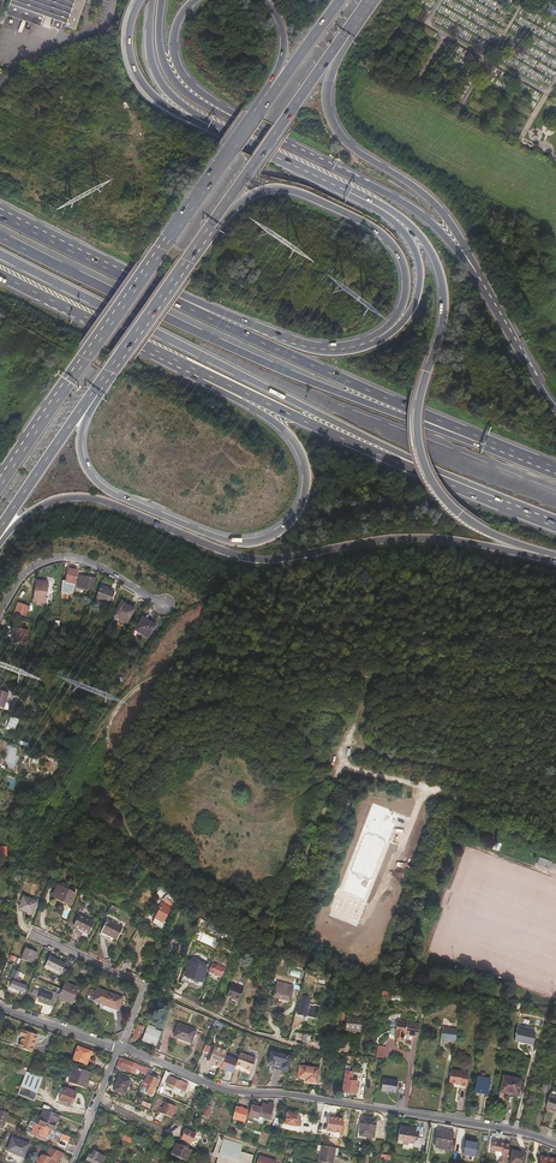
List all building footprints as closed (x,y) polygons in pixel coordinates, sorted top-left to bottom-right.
[(41,23),(60,30),(63,22),(67,23),(66,26),(75,29),(85,0),(10,0),(9,4),(44,15),(41,23)] [(40,26),(41,23),(44,15),(9,4),(6,14),(40,26)] [(68,579),(79,582),(82,569),(71,566),(68,579)] [(87,573),(85,578),(88,578),(86,584),(87,585),(97,587),(100,576),(87,573)] [(48,577),(37,576),(36,596),(47,597),(48,577)] [(112,587),(105,584),(101,594),(116,600),(119,589),(112,587)] [(118,612),(131,620),(138,606),(125,599),(118,612)] [(25,611),(30,610),(31,601),(19,600),(18,610),(25,611)] [(158,620),(151,616),(147,614),(141,626),(152,632),(158,620)] [(14,640),(28,643),(31,629),(17,626),(14,640)] [(0,688),(0,706),(7,708),(12,692),(0,688)] [(552,862),(540,858),(537,866),(549,870),(552,862)] [(58,886),(72,892),(74,890),(59,883),(58,886)] [(69,901),(72,892),(58,886),(55,894),(69,901)] [(183,899),(173,892),(171,896),(180,903),(183,899)] [(19,907),(33,912),(37,899),(22,895),(19,907)] [(158,917),(166,922),(176,905),(171,901),(171,900),(169,898),(158,917)] [(73,924),(88,931),(94,920),(78,913),(73,924)] [(101,929),(116,936),(122,925),(107,917),(101,929)] [(173,951),(176,952),(178,952),(181,952),(184,951),(186,949),(188,946),(189,944),(189,940),(188,938),(186,935),(185,933),(181,932),(178,931),(175,932),(172,934),(170,937),(169,940),(169,943),(170,947),(171,949),(173,951)] [(24,944),(20,955),(32,960),(36,949),(24,944)] [(45,962),(61,969),(65,961),(50,953),(45,962)] [(128,965),(133,957),(129,955),(124,963),(128,965)] [(138,960),(133,957),(128,965),(129,966),(130,964),(134,966),(138,960)] [(184,981),(191,960),(190,960),(186,971),(184,970),(180,979),(184,981)] [(206,966),(191,960),(184,981),(190,983),(192,978),(201,981),(206,966)] [(214,972),(222,976),(226,966),(218,962),(216,966),(212,964),(210,969),(214,971),(214,972)] [(98,978),(101,970),(95,967),(92,975),(98,978)] [(10,984),(25,989),(27,984),(20,981),(22,976),(18,975),(20,970),(17,968),(13,979),(12,978),(10,984)] [(63,986),(60,994),(74,999),(79,985),(66,979),(63,986)] [(276,992),(283,994),(283,993),(292,995),(295,983),(280,979),(276,992)] [(238,984),(232,982),(228,994),(234,997),(238,984)] [(39,998),(50,1001),(55,988),(42,983),(39,991),(41,992),(39,998)] [(90,991),(95,993),(94,996),(119,1005),(124,993),(99,983),(98,986),(92,984),(90,991)] [(244,987),(238,984),(234,997),(240,999),(244,987)] [(307,1015),(309,1015),(313,999),(311,997),(311,994),(305,992),(300,1012),(302,1014),(307,1015)] [(361,1030),(362,1018),(347,1015),(346,1028),(361,1030)] [(404,1020),(394,1018),(392,1037),(401,1039),(404,1020)] [(429,1028),(437,1029),(438,1024),(442,1024),(442,1020),(434,1018),(433,1023),(430,1022),(429,1028)] [(133,1035),(137,1036),(143,1022),(139,1020),(133,1035)] [(178,1033),(196,1040),(201,1027),(183,1020),(178,1033)] [(410,1022),(404,1020),(401,1039),(404,1040),(405,1034),(408,1035),(410,1022)] [(417,1023),(410,1022),(408,1035),(414,1037),(417,1023)] [(161,1042),(165,1031),(159,1029),(159,1027),(151,1024),(146,1037),(151,1039),(161,1042)] [(457,1027),(443,1024),(441,1035),(456,1037),(457,1027)] [(25,1035),(21,1046),(34,1050),(39,1033),(23,1028),(21,1033),(25,1035)] [(535,1048),(538,1035),(519,1031),(516,1043),(535,1048)] [(75,1058),(89,1063),(94,1050),(80,1044),(75,1058)] [(213,1045),(207,1061),(218,1065),(223,1053),(224,1050),(213,1045)] [(385,1057),(386,1046),(378,1045),(377,1057),(385,1057)] [(280,1051),(268,1048),(266,1058),(277,1062),(280,1051)] [(247,1069),(251,1055),(240,1052),(238,1058),(236,1064),(245,1067),(244,1068),(247,1069)] [(234,1071),(235,1068),(236,1064),(238,1058),(223,1053),(218,1065),(218,1066),(234,1071)] [(126,1056),(123,1065),(123,1066),(133,1070),(137,1060),(126,1056)] [(235,1068),(246,1072),(247,1069),(244,1068),(245,1067),(236,1064),(235,1068)] [(320,1067),(301,1064),(299,1076),(305,1077),(305,1080),(318,1082),(320,1067)] [(72,1078),(86,1083),(88,1076),(90,1077),(92,1070),(77,1065),(72,1078)] [(151,1066),(148,1072),(149,1073),(146,1080),(152,1082),(148,1089),(153,1092),(160,1078),(152,1074),(155,1067),(151,1066)] [(29,1069),(23,1085),(40,1091),(45,1076),(29,1069)] [(180,1085),(188,1089),(192,1080),(184,1077),(184,1078),(174,1073),(170,1082),(179,1086),(180,1085)] [(115,1088),(126,1093),(132,1078),(121,1074),(115,1088)] [(381,1090),(397,1093),(399,1081),(384,1078),(381,1090)] [(474,1095),(486,1097),(490,1082),(477,1079),(474,1095)] [(500,1097),(520,1102),(521,1094),(519,1093),(521,1083),(504,1079),(500,1097)] [(343,1091),(357,1093),(359,1082),(345,1080),(343,1091)] [(449,1080),(447,1091),(458,1094),(458,1095),(463,1096),(466,1083),(449,1080)] [(63,1097),(74,1102),(80,1087),(69,1083),(63,1097)] [(40,1091),(23,1085),(20,1092),(37,1099),(40,1091)] [(196,1100),(202,1103),(205,1097),(198,1094),(196,1100)] [(203,1114),(208,1117),(214,1104),(215,1105),(217,1102),(210,1099),(203,1114)] [(265,1120),(264,1125),(266,1125),(268,1117),(273,1119),(275,1116),(272,1115),(275,1102),(270,1100),(269,1103),(265,1120)] [(249,1115),(265,1120),(269,1103),(263,1101),(262,1107),(253,1104),(249,1115)] [(555,1113),(555,1109),(555,1103),(549,1101),(548,1104),(546,1110),(555,1113)] [(158,1112),(171,1117),(176,1107),(165,1102),(162,1108),(160,1107),(158,1112)] [(539,1108),(546,1110),(548,1104),(541,1102),(539,1108)] [(237,1104),(234,1116),(245,1120),(249,1107),(237,1104)] [(61,1112),(45,1106),(40,1121),(50,1125),(54,1126),(58,1117),(59,1117),(61,1112)] [(3,1126),(9,1110),(0,1107),(0,1125),(3,1126)] [(326,1127),(341,1130),(344,1116),(333,1114),(334,1113),(329,1112),(326,1127)] [(286,1124),(299,1127),(300,1121),(297,1120),(298,1115),(288,1113),(286,1124)] [(117,1121),(127,1125),(129,1121),(119,1116),(117,1121)] [(361,1117),(360,1121),(358,1134),(365,1136),(371,1137),(375,1119),(361,1117)] [(50,1125),(40,1121),(36,1120),(33,1129),(47,1135),(50,1125)] [(358,1134),(360,1121),(358,1120),(355,1136),(364,1138),(365,1136),(358,1134)] [(131,1129),(137,1132),(139,1127),(133,1124),(131,1129)] [(413,1144),(416,1128),(400,1125),(397,1142),(407,1145),(408,1143),(413,1144)] [(181,1139),(191,1144),(196,1134),(186,1129),(181,1139)] [(131,1140),(133,1136),(124,1131),(122,1135),(131,1140)] [(443,1150),(453,1152),(455,1143),(451,1142),(452,1134),(438,1131),(435,1145),(444,1147),(443,1150)] [(69,1141),(71,1136),(62,1133),(60,1138),(69,1141)] [(8,1148),(16,1151),(16,1149),(27,1153),(31,1140),(14,1134),(8,1148)] [(217,1139),(218,1140),(215,1150),(221,1152),(217,1162),(251,1162),(254,1154),(241,1150),(243,1142),(219,1134),(218,1136),(217,1139)] [(187,1159),(193,1147),(178,1139),(172,1152),(187,1159)] [(506,1157),(508,1145),(491,1141),(490,1150),(501,1152),(501,1156),(506,1157)] [(461,1155),(474,1158),(476,1145),(463,1143),(461,1155)] [(339,1153),(340,1147),(323,1144),(321,1150),(320,1160),(334,1162),(336,1152),(339,1153)] [(66,1149),(53,1145),(47,1153),(45,1151),(39,1158),(46,1162),(48,1162),(51,1160),(52,1161),(55,1162),(66,1149)] [(99,1162),(104,1162),(108,1155),(96,1148),(94,1153),(90,1151),(86,1157),(99,1162)] [(277,1159),(260,1154),(257,1162),(275,1162),(277,1159)]
